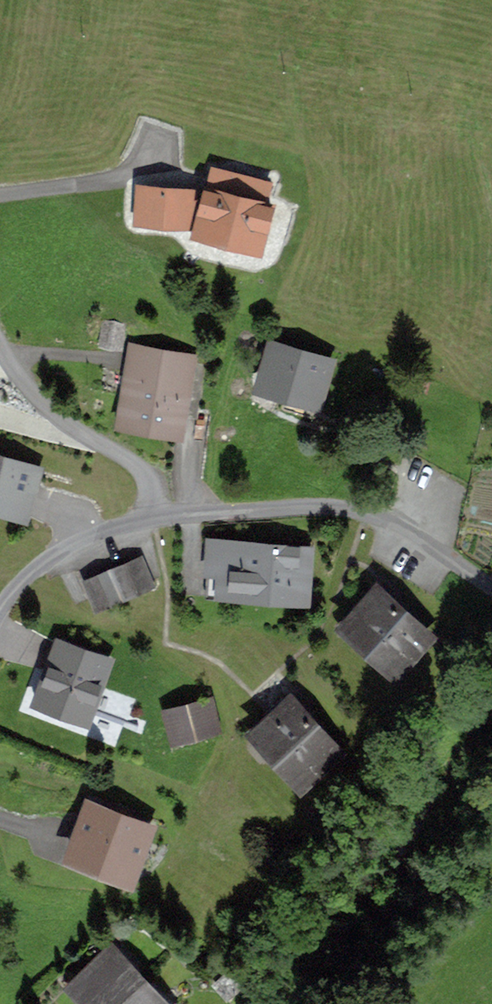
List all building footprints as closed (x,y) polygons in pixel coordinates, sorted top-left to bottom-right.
[(216,162),(202,218),(262,234),(272,195),(263,193),(267,176),(216,162)] [(142,177),(141,210),(195,214),(197,180),(142,177)] [(122,330),(125,313),(108,310),(105,328),(122,330)] [(268,373),(322,389),(333,350),(279,335),(268,373)] [(179,416),(182,396),(201,399),(206,371),(187,367),(190,348),(141,339),(129,408),(179,416)] [(37,499),(49,459),(0,445),(0,488),(37,499)] [(275,588),(309,590),(313,534),(277,532),(277,541),(214,537),(213,557),(227,558),(226,578),(276,582),(275,588)] [(144,546),(89,569),(101,597),(156,573),(144,546)] [(384,577),(353,613),(402,657),(434,622),(384,577)] [(64,631),(55,654),(51,652),(38,687),(93,708),(106,673),(103,672),(112,649),(64,631)] [(170,698),(178,726),(220,715),(212,687),(170,698)] [(296,687),(261,720),(306,769),(341,737),(296,687)] [(152,816),(93,793),(75,840),(135,863),(152,816)] [(115,942),(81,975),(108,1003),(166,1003),(170,1001),(115,942)] [(229,964),(219,972),(232,987),(242,978),(239,976),(244,971),(236,963),(232,967),(229,964)]
